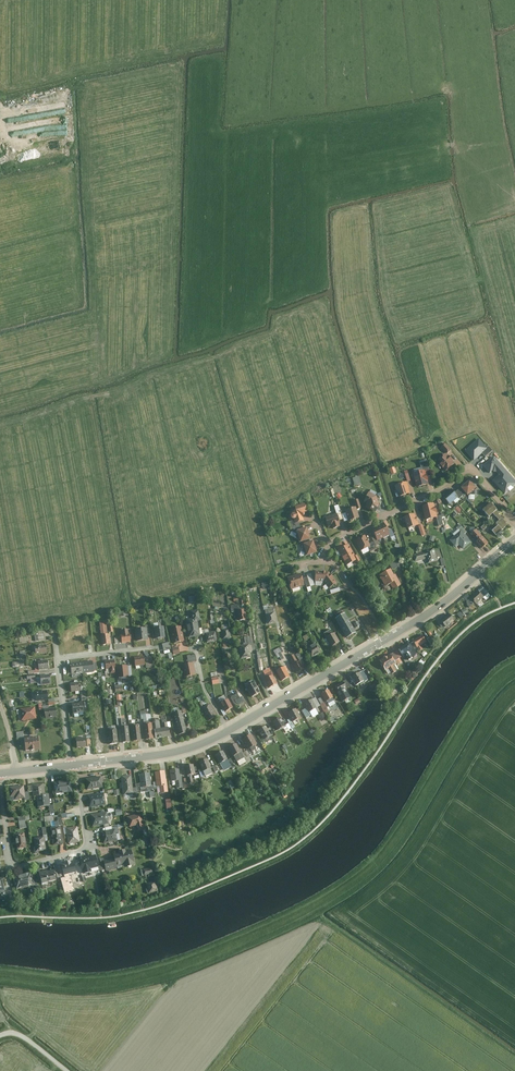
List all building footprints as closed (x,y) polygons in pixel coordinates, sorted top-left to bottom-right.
[(469,449),(466,451),(469,454),(474,460),(482,453),(487,449),(487,448),(479,440),(469,449)] [(447,454),(437,462),(446,472),(456,464),(447,454)] [(495,456),(484,465),(490,473),(493,471),(495,472),(497,472),(499,473),(499,476),(493,481),(505,494),(510,490),(511,491),(514,488),(514,487),(514,486),(514,479),(495,456)] [(421,463),(423,471),(425,471),(426,472),(431,471),(428,461),(421,463)] [(423,471),(414,473),(418,487),(429,484),(426,472),(425,471),(423,471)] [(360,476),(353,477),(355,485),(361,483),(360,476)] [(471,480),(462,488),(469,496),(471,494),(476,495),(476,490),(478,488),(471,480)] [(406,482),(396,486),(399,497),(410,494),(406,482)] [(452,490),(444,497),(451,505),(459,498),(455,494),(452,490)] [(459,491),(455,494),(459,498),(460,499),(464,495),(459,491)] [(364,502),(366,503),(367,505),(365,507),(375,513),(380,504),(377,496),(369,492),(364,502)] [(294,511),(292,512),(292,514),(291,515),(290,517),(291,518),(292,519),(294,519),(294,520),(295,523),(299,522),(304,521),(303,518),(305,513),(308,512),(305,503),(294,507),(295,509),(294,511)] [(435,504),(423,507),(426,521),(437,518),(438,518),(435,504)] [(493,504),(484,511),(490,518),(494,515),(500,521),(497,524),(498,524),(492,530),(498,536),(509,525),(500,515),(501,514),(493,504)] [(356,507),(345,511),(349,522),(359,518),(357,510),(356,507)] [(337,514),(325,518),(328,528),(332,526),(333,529),(341,526),(337,514)] [(415,514),(405,517),(408,529),(419,526),(415,514)] [(300,527),(299,522),(295,523),(294,520),(288,522),(291,530),(300,527)] [(383,523),(377,526),(383,538),(389,536),(387,531),(383,523)] [(458,528),(461,531),(462,530),(466,535),(468,533),(461,525),(458,528)] [(377,526),(371,528),(375,536),(377,541),(383,538),(377,526)] [(310,540),(306,528),(297,531),(298,534),(294,538),(299,540),(300,543),(310,540)] [(490,543),(477,529),(472,534),(478,541),(478,542),(484,549),(490,543)] [(466,535),(462,530),(461,531),(450,541),(454,545),(457,542),(464,550),(472,542),(466,535)] [(370,544),(365,536),(356,541),(361,551),(368,547),(371,546),(370,544)] [(317,553),(313,541),(303,545),(304,546),(301,551),(306,554),(307,556),(317,553)] [(371,546),(368,547),(371,552),(377,549),(376,546),(374,542),(370,544),(371,546)] [(338,551),(342,558),(353,552),(349,545),(341,549),(338,551)] [(439,562),(435,549),(426,551),(426,552),(413,556),(416,563),(428,559),(429,564),(439,562)] [(353,552),(342,558),(346,566),(355,561),(357,560),(355,557),(353,552)] [(399,567),(396,561),(390,564),(393,570),(399,567)] [(391,569),(379,575),(386,587),(391,584),(394,589),(402,585),(396,574),(394,575),(391,569)] [(315,582),(324,582),(329,572),(315,572),(315,582)] [(329,572),(324,582),(329,589),(337,583),(329,572)] [(301,574),(287,578),(291,590),(304,586),(301,574)] [(487,593),(483,588),(467,602),(471,607),(487,593)] [(277,623),(273,608),(265,610),(268,625),(277,623)] [(192,619),(186,620),(189,638),(201,636),(198,622),(201,621),(199,610),(191,611),(192,619)] [(248,620),(246,610),(235,612),(237,622),(248,620)] [(335,620),(340,628),(350,622),(345,614),(343,615),(341,611),(336,615),(338,618),(335,620)] [(451,615),(442,622),(447,628),(456,622),(451,615)] [(106,620),(99,621),(102,646),(109,645),(106,620)] [(355,632),(350,622),(340,628),(346,638),(355,632)] [(164,627),(155,628),(156,639),(165,638),(164,627)] [(184,641),(181,627),(171,629),(174,644),(184,641)] [(232,639),(230,628),(222,630),(224,640),(232,639)] [(122,635),(123,643),(131,642),(130,634),(129,634),(128,629),(122,630),(122,635)] [(147,629),(136,630),(137,641),(148,640),(147,629)] [(44,639),(44,631),(36,631),(35,639),(44,639)] [(340,643),(335,633),(332,635),(330,631),(324,634),(326,638),(325,639),(331,648),(340,643)] [(215,632),(206,633),(207,643),(217,641),(215,632)] [(423,636),(414,641),(418,648),(427,643),(423,636)] [(317,643),(306,650),(311,659),(323,653),(317,643)] [(411,643),(399,650),(403,657),(406,656),(408,660),(417,654),(411,643)] [(46,645),(35,646),(36,655),(47,654),(46,645)] [(252,658),(250,645),(239,647),(241,660),(252,658)] [(396,652),(391,654),(398,665),(402,663),(396,652)] [(195,655),(188,656),(189,663),(196,662),(195,655)] [(305,670),(300,662),(299,663),(294,655),(290,657),(294,665),(293,666),(298,674),(305,670)] [(390,655),(380,661),(385,671),(389,669),(392,675),(396,672),(393,667),(396,665),(390,655)] [(144,657),(135,658),(136,667),(145,665),(144,657)] [(27,670),(27,674),(39,672),(37,660),(34,661),(35,669),(27,670)] [(48,660),(38,662),(39,671),(49,669),(48,660)] [(115,660),(105,661),(106,670),(110,669),(110,674),(116,674),(115,660)] [(93,661),(82,663),(83,674),(94,672),(93,661)] [(83,674),(82,663),(70,664),(72,675),(83,674)] [(196,676),(193,664),(183,666),(185,678),(196,676)] [(127,666),(117,667),(119,679),(128,678),(127,666)] [(286,666),(277,671),(283,681),(290,677),(287,672),(289,671),(286,666)] [(363,671),(360,673),(365,682),(368,681),(363,671)] [(272,672),(263,677),(270,689),(278,684),(272,672)] [(360,673),(351,678),(356,687),(365,682),(360,673)] [(50,675),(41,676),(42,686),(51,685),(50,675)] [(78,683),(70,684),(72,693),(82,692),(81,685),(78,685),(78,683)] [(261,694),(255,683),(247,688),(253,698),(261,694)] [(343,683),(335,687),(339,692),(337,693),(342,703),(351,699),(343,683)] [(122,684),(114,685),(115,693),(123,692),(122,684)] [(329,690),(321,695),(326,703),(334,699),(329,690)] [(47,691),(35,693),(36,702),(48,700),(47,691)] [(238,695),(232,698),(235,705),(237,704),(240,706),(243,705),(244,703),(243,697),(240,699),(238,695)] [(198,705),(205,717),(206,716),(209,722),(217,718),(214,711),(215,710),(211,704),(208,706),(202,696),(197,699),(199,702),(201,701),(202,703),(198,705)] [(233,709),(228,700),(221,704),(226,713),(233,709)] [(312,700),(305,704),(310,713),(317,709),(312,700)] [(83,703),(72,705),(73,715),(84,714),(83,703)] [(35,708),(20,709),(21,721),(36,720),(35,708)] [(56,708),(45,710),(46,719),(57,717),(56,708)] [(150,709),(141,710),(143,721),(152,720),(150,709)] [(296,710),(288,714),(293,723),(301,719),(296,710)] [(187,734),(181,711),(173,713),(179,736),(187,734)] [(323,724),(328,723),(325,712),(320,713),(323,724)] [(281,718),(273,723),(278,731),(285,727),(281,718)] [(130,743),(129,727),(127,727),(126,720),(120,720),(123,743),(130,743)] [(162,729),(163,738),(170,737),(169,728),(168,728),(167,720),(162,720),(163,729),(162,729)] [(154,740),(152,723),(144,724),(146,741),(154,740)] [(141,742),(139,725),(132,726),(134,742),(141,742)] [(265,727),(258,731),(264,741),(271,737),(265,727)] [(163,738),(162,729),(155,730),(156,739),(163,738)] [(118,745),(117,730),(108,731),(110,745),(118,745)] [(105,746),(104,731),(95,732),(96,747),(105,746)] [(251,734),(242,738),(249,749),(255,745),(257,744),(251,734)] [(38,737),(25,739),(26,752),(40,750),(38,737)] [(85,738),(76,739),(77,749),(86,748),(85,738)] [(236,743),(229,747),(237,761),(244,757),(236,743)] [(249,749),(246,750),(249,756),(251,757),(255,755),(253,751),(257,749),(255,745),(249,749)] [(223,750),(216,755),(220,763),(227,758),(223,750)] [(208,758),(200,761),(205,775),(213,772),(208,758)] [(195,773),(193,764),(186,765),(188,775),(195,773)] [(179,769),(170,770),(171,780),(176,779),(177,788),(183,787),(181,775),(180,776),(179,769)] [(167,791),(164,770),(155,771),(157,785),(160,785),(161,792),(167,791)] [(151,785),(150,772),(139,774),(141,783),(141,790),(142,792),(150,790),(150,797),(155,796),(154,785),(151,785)] [(133,787),(131,774),(121,775),(124,795),(133,793),(133,787)] [(101,775),(85,778),(87,789),(103,786),(101,775)] [(71,779),(53,781),(54,793),(72,791),(71,779)] [(44,782),(32,784),(32,791),(33,796),(37,795),(38,806),(49,805),(48,794),(45,795),(44,782)] [(23,784),(8,786),(9,797),(24,795),(24,791),(23,784)] [(104,792),(88,795),(89,806),(106,804),(104,792)] [(46,813),(46,821),(55,821),(54,805),(50,805),(50,813),(46,813)] [(107,811),(91,814),(93,825),(109,823),(107,811)] [(141,813),(127,816),(129,826),(137,825),(138,831),(145,829),(141,813)] [(18,821),(20,828),(27,827),(26,820),(18,821)] [(106,827),(107,830),(115,828),(116,834),(119,833),(117,824),(106,827)] [(61,825),(50,827),(53,845),(63,843),(61,825)] [(77,825),(65,827),(68,843),(80,841),(77,825)] [(107,830),(101,831),(104,843),(118,840),(116,834),(115,828),(107,830)] [(26,847),(24,832),(14,833),(17,848),(26,847)] [(46,850),(44,836),(33,837),(35,851),(46,850)] [(131,849),(113,854),(114,857),(117,866),(124,864),(125,867),(135,864),(131,849)] [(95,854),(80,858),(81,864),(84,873),(92,871),(91,868),(98,866),(95,854)] [(117,866),(114,857),(104,860),(106,871),(117,868),(117,866)] [(73,859),(61,862),(61,864),(65,877),(71,875),(77,874),(75,866),(73,859)] [(61,864),(57,865),(59,871),(65,893),(75,890),(71,875),(65,877),(61,864)] [(81,864),(75,866),(77,874),(77,877),(84,875),(84,873),(81,864)] [(152,867),(143,869),(145,878),(148,878),(147,874),(153,873),(152,867)] [(56,879),(53,869),(39,873),(41,883),(56,879)] [(31,872),(12,876),(16,889),(34,885),(31,872)] [(156,883),(155,880),(146,883),(149,893),(158,890),(156,883)] [(14,902),(12,890),(5,891),(7,904),(14,902)]
